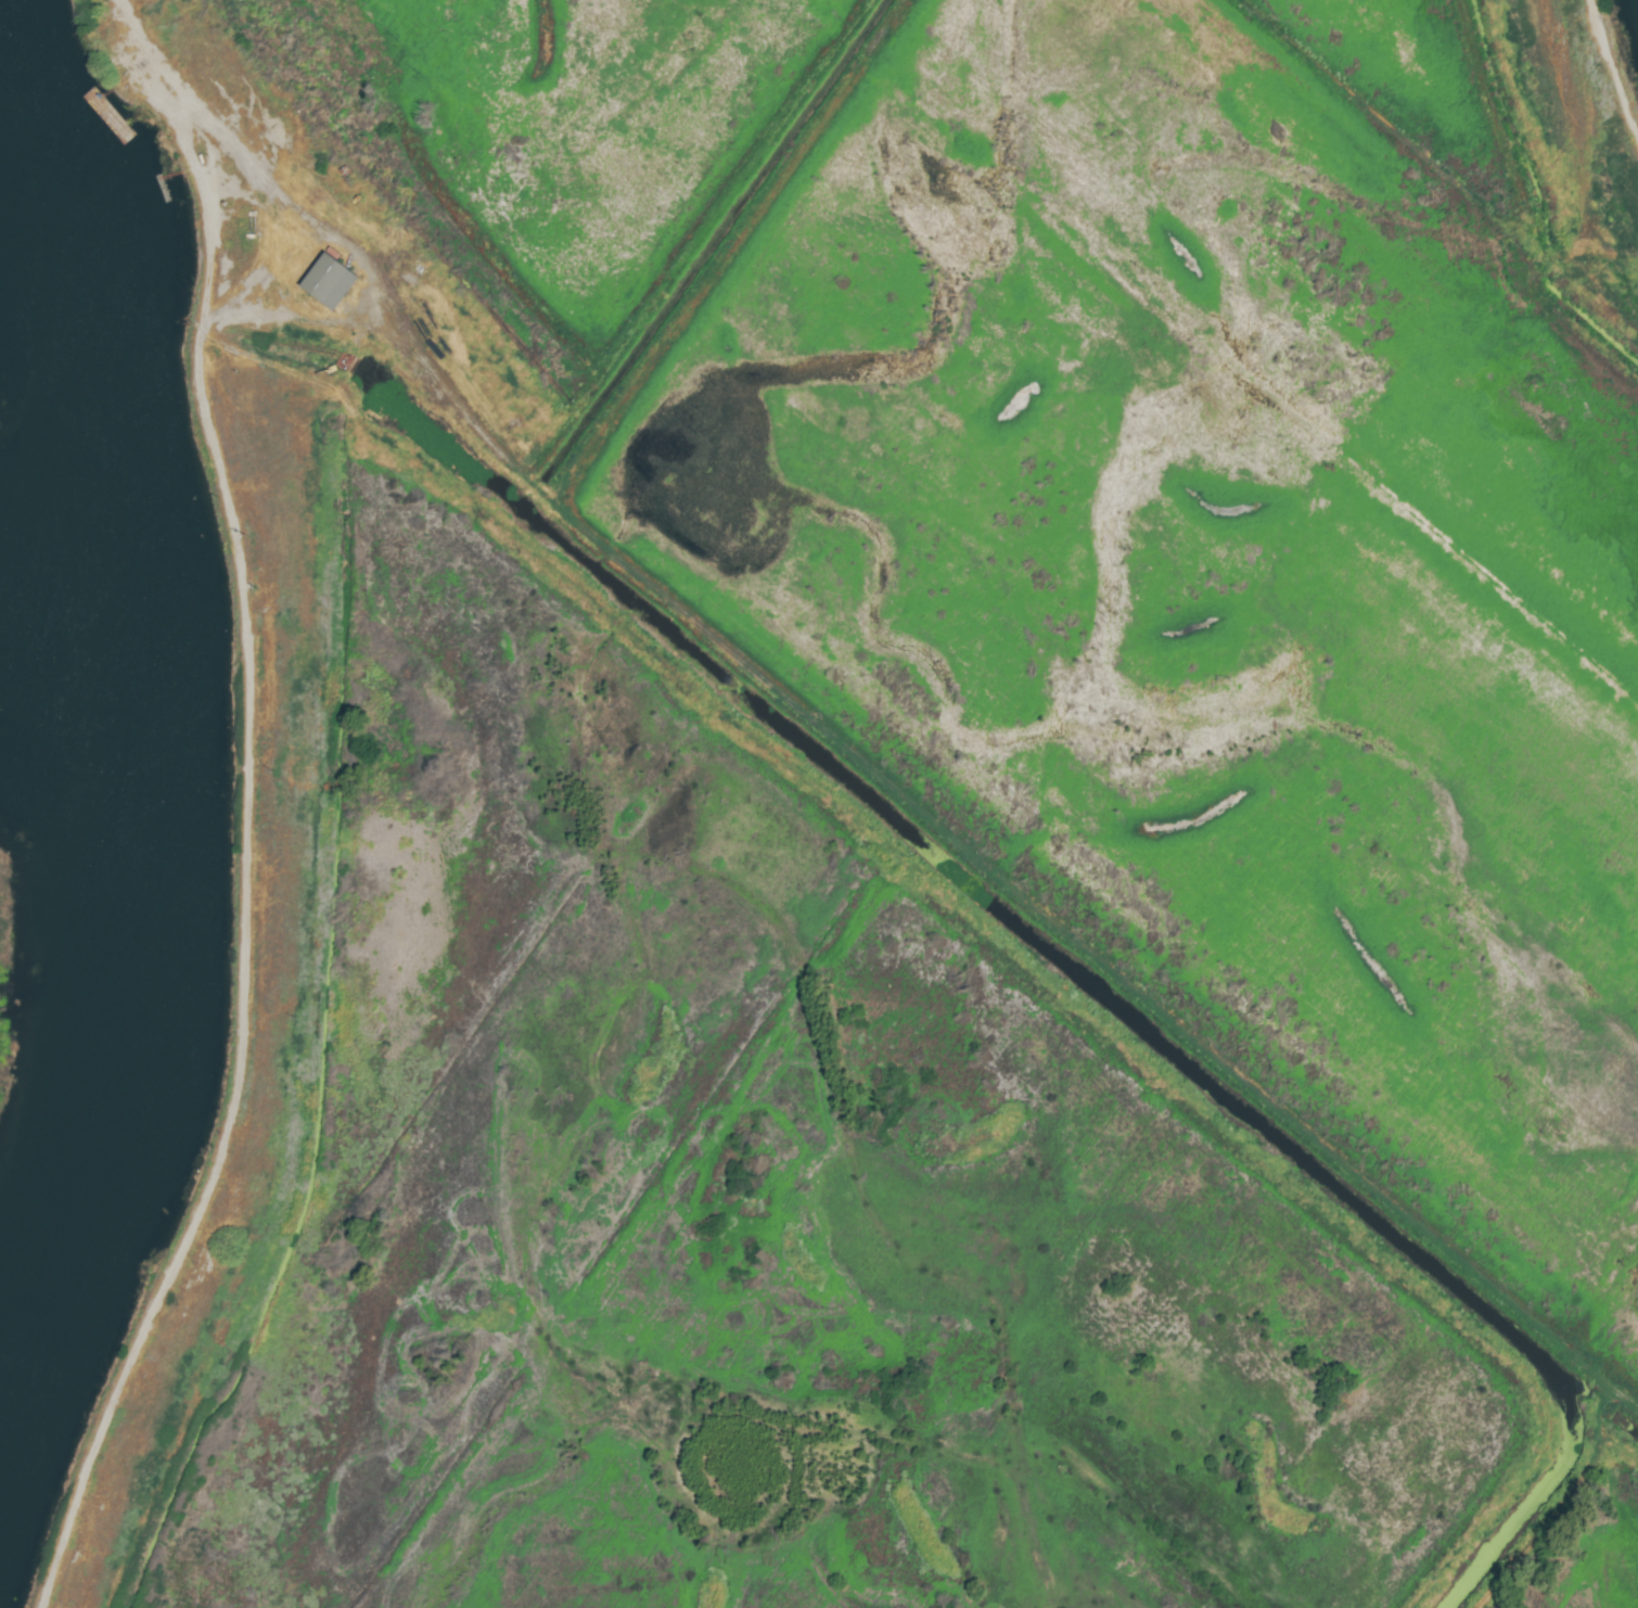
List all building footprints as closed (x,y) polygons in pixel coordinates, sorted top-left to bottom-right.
[(321,252),(359,280),(330,317),(294,288),(321,252)]
